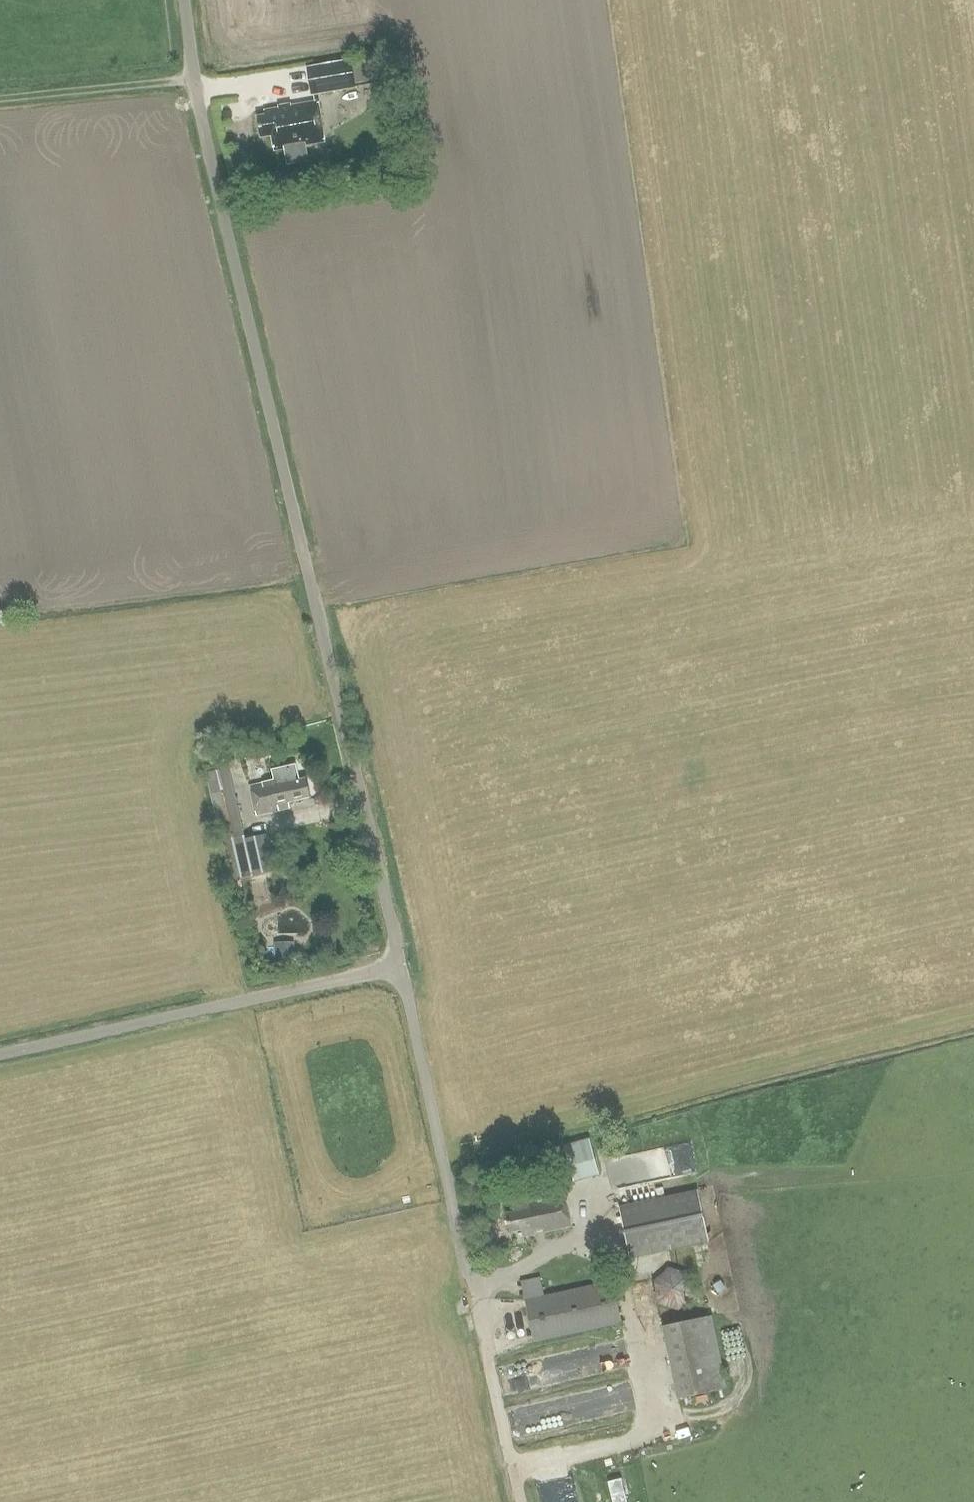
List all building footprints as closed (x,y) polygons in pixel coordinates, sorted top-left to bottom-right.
[(351,59),(307,67),(312,96),(356,88),(351,59)] [(275,150),(324,141),(317,102),(265,112),(266,117),(258,118),(261,137),(273,135),(275,150)] [(274,780),(250,786),(257,816),(281,810),(280,806),(289,804),(290,808),(291,808),(289,802),(311,797),(307,778),(299,780),(296,765),(272,770),(274,780)] [(275,872),(266,835),(245,840),(229,768),(206,774),(230,881),(275,872)] [(294,945),(276,945),(276,958),(294,958),(294,945)] [(589,1139),(564,1146),(574,1182),(599,1175),(589,1139)] [(561,1144),(538,1150),(548,1188),(571,1182),(561,1144)] [(709,1242),(698,1190),(619,1207),(631,1259),(709,1242)] [(525,1237),(572,1226),(565,1196),(529,1204),(528,1199),(512,1203),(514,1212),(507,1213),(511,1231),(523,1229),(525,1237)] [(692,1269),(657,1272),(660,1307),(695,1304),(692,1269)] [(521,1282),(534,1342),(622,1323),(613,1281),(544,1296),(540,1278),(521,1282)] [(727,1388),(712,1316),(662,1326),(677,1398),(727,1388)]
